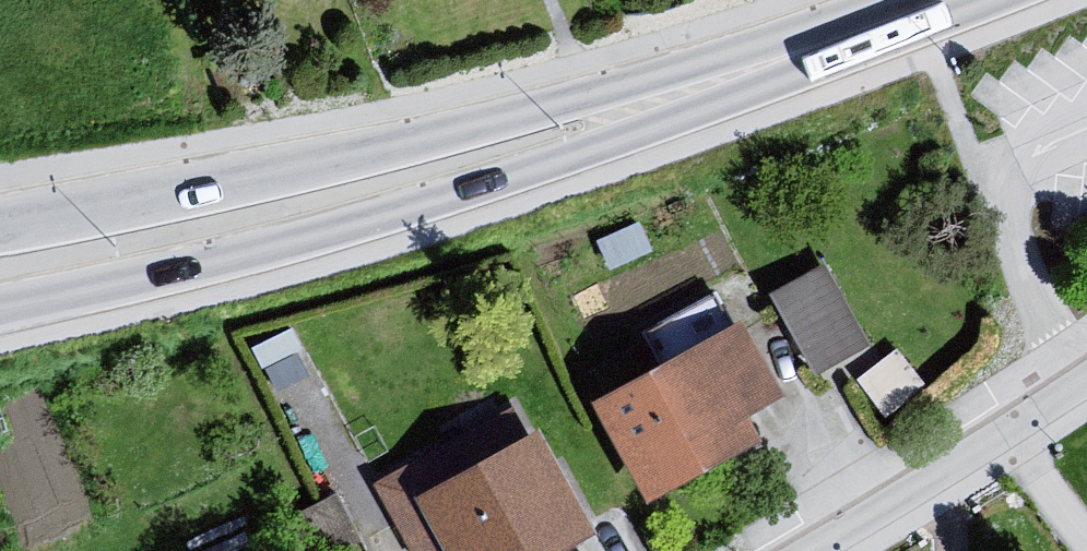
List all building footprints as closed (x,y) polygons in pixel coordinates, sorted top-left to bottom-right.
[(774,279),(813,361),(868,336),(828,253),(774,279)] [(742,322),(594,403),(650,504),(762,443),(748,417),(784,398),(742,322)] [(417,499),(444,550),(572,550),(597,538),(542,434),(417,499)]
